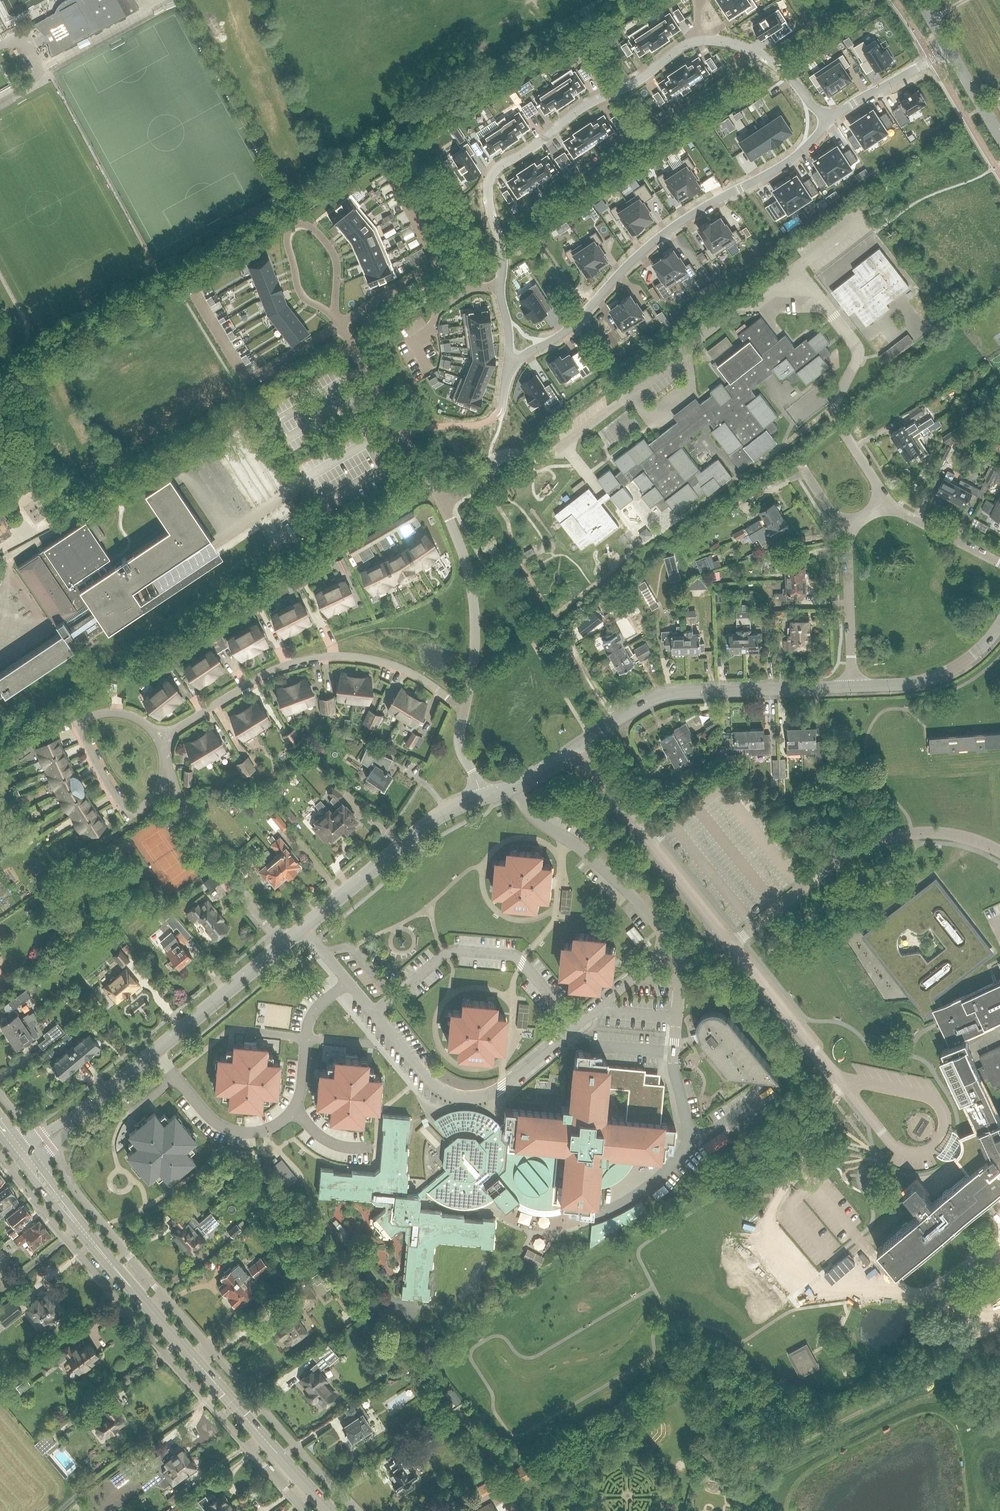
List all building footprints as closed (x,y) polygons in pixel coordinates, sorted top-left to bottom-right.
[(34,24),(45,35),(51,32),(55,40),(49,43),(52,58),(140,9),(135,0),(69,0),(67,1),(64,3),(60,5),(58,9),(56,14),(34,24)] [(722,6),(729,17),(744,8),(748,13),(758,6),(754,0),(731,0),(723,5),(722,6)] [(679,8),(674,12),(680,22),(685,18),(679,8)] [(761,21),(754,26),(761,38),(773,30),(779,39),(792,30),(786,21),(781,23),(774,12),(766,18),(766,17),(761,20),(761,21)] [(650,27),(661,43),(669,38),(667,36),(672,33),(672,34),(679,29),(670,14),(650,27)] [(648,23),(629,35),(632,39),(630,40),(633,44),(632,45),(633,46),(634,46),(640,55),(647,50),(647,49),(651,47),(653,49),(661,43),(650,27),(648,23)] [(849,37),(844,40),(848,48),(854,44),(849,37)] [(869,58),(876,70),(880,67),(880,68),(890,62),(889,61),(893,59),(886,49),(884,51),(883,50),(882,50),(875,39),(866,45),(864,41),(854,47),(863,62),(869,58)] [(626,43),(621,46),(628,56),(633,53),(626,43)] [(843,54),(826,65),(841,87),(845,84),(846,86),(852,82),(851,80),(852,79),(845,68),(850,65),(843,54)] [(711,57),(705,60),(712,70),(717,67),(711,57)] [(686,64),(678,69),(689,86),(689,85),(708,73),(706,69),(706,68),(705,67),(699,58),(691,63),(692,63),(687,66),(686,64)] [(826,65),(809,76),(817,87),(822,83),(829,95),(831,94),(832,95),(837,91),(836,90),(841,87),(826,65)] [(584,66),(579,70),(585,80),(590,76),(584,66)] [(571,69),(552,81),(555,85),(566,101),(574,96),(573,94),(577,91),(577,92),(585,87),(575,72),(574,73),(571,69)] [(667,79),(659,84),(669,99),(681,91),(683,95),(692,89),(689,85),(689,86),(678,69),(670,75),(671,77),(667,79)] [(867,88),(877,85),(873,76),(863,79),(867,88)] [(523,85),(517,89),(522,95),(527,92),(523,85)] [(555,85),(536,98),(538,102),(538,103),(539,104),(545,113),(553,108),(552,108),(557,105),(558,107),(566,101),(555,85)] [(658,91),(653,95),(660,105),(665,101),(658,91)] [(899,106),(892,111),(901,126),(909,121),(905,115),(925,103),(924,101),(926,100),(921,92),(919,93),(918,91),(912,95),(911,93),(909,94),(910,96),(901,102),(898,104),(899,106)] [(532,101),(526,104),(533,114),(538,111),(532,101)] [(526,104),(521,108),(528,118),(533,114),(526,104)] [(869,114),(862,118),(876,138),(887,131),(885,129),(894,123),(886,112),(878,118),(873,111),(871,112),(870,111),(868,113),(869,114)] [(505,117),(496,122),(499,126),(500,126),(510,142),(518,137),(517,135),(521,132),(522,133),(529,128),(519,113),(508,120),(507,121),(505,117)] [(782,114),(771,121),(783,138),(793,131),(782,114)] [(616,115),(611,118),(617,129),(623,125),(616,115)] [(591,123),(583,128),(594,144),(613,131),(604,116),(597,121),(592,125),(591,123)] [(856,132),(848,137),(855,149),(864,143),(865,145),(876,138),(862,118),(859,117),(853,121),(853,124),(852,125),(856,132)] [(771,121),(761,128),(773,145),(773,146),(783,139),(783,138),(771,121)] [(499,126),(480,139),(483,143),(482,144),(483,145),(484,144),(490,154),(497,149),(497,148),(501,146),(502,148),(510,142),(500,126),(499,126)] [(571,138),(564,142),(574,157),(594,144),(583,128),(575,133),(577,135),(572,138),(571,138)] [(761,128),(751,135),(763,151),(773,145),(761,128)] [(751,135),(741,141),(752,158),(763,151),(751,135)] [(476,142),(471,145),(477,155),(482,152),(476,142)] [(465,150),(453,158),(458,166),(457,166),(461,172),(461,171),(467,179),(478,171),(469,157),(474,153),(467,143),(462,146),(465,150)] [(827,154),(826,154),(840,175),(851,168),(849,166),(858,160),(850,149),(842,154),(837,147),(836,148),(834,147),(827,151),(827,154)] [(565,152),(560,155),(566,165),(572,162),(565,152)] [(820,168),(812,174),(819,185),(828,180),(830,182),(840,175),(826,154),(820,158),(819,157),(818,159),(818,160),(816,161),(820,168)] [(560,155),(555,158),(561,169),(566,165),(560,155)] [(535,163),(527,168),(538,184),(557,171),(547,156),(541,161),(536,165),(535,163)] [(683,162),(673,169),(675,171),(689,193),(690,194),(700,187),(695,179),(696,178),(690,170),(695,167),(688,156),(682,160),(683,162)] [(574,166),(569,169),(575,177),(580,174),(574,166)] [(515,178),(508,182),(518,197),(538,184),(527,168),(519,173),(520,175),(515,178)] [(663,173),(657,177),(664,187),(669,184),(674,193),(675,192),(680,199),(681,198),(682,199),(688,195),(687,194),(689,193),(675,171),(666,176),(663,173)] [(792,179),(786,184),(800,204),(810,197),(809,195),(817,189),(810,178),(801,184),(797,177),(794,178),(794,177),(792,178),(792,179)] [(636,195),(627,201),(643,225),(645,224),(646,225),(652,221),(651,220),(653,218),(648,212),(649,211),(643,203),(653,196),(645,183),(633,190),(636,195)] [(780,198),(771,203),(774,207),(779,215),(787,209),(789,211),(800,204),(786,184),(783,183),(777,187),(776,190),(775,191),(780,198)] [(507,190),(502,193),(509,203),(514,200),(507,190)] [(351,195),(328,214),(336,224),(337,224),(359,206),(360,205),(351,195)] [(616,205),(610,209),(617,220),(622,217),(627,225),(628,225),(633,233),(644,226),(643,225),(627,201),(626,201),(628,203),(619,209),(616,205)] [(359,206),(337,224),(345,232),(366,215),(359,206)] [(593,207),(588,210),(594,219),(599,216),(593,207)] [(774,207),(768,211),(774,221),(780,217),(779,215),(774,207)] [(366,215),(345,232),(352,241),(376,226),(366,215)] [(710,223),(726,248),(736,242),(737,244),(743,239),(736,229),(731,232),(726,224),(725,224),(720,217),(719,218),(718,217),(712,221),(713,222),(711,224),(710,223)] [(710,223),(700,230),(705,237),(704,238),(710,246),(705,250),(712,260),(718,256),(717,254),(726,248),(710,223)] [(376,226),(352,241),(357,252),(382,242),(376,226)] [(751,234),(746,227),(742,229),(747,237),(751,234)] [(394,228),(383,234),(386,238),(396,232),(394,228)] [(592,239),(583,245),(598,267),(600,266),(601,268),(607,264),(606,262),(608,261),(603,254),(604,253),(598,245),(603,242),(596,231),(590,235),(592,239)] [(382,242),(357,252),(361,263),(387,253),(382,242)] [(571,248),(565,252),(572,262),(577,259),(582,268),(583,267),(588,275),(599,268),(598,267),(583,245),(582,243),(572,249),(571,248)] [(866,327),(890,309),(887,305),(910,287),(880,249),(853,269),(855,273),(836,288),(866,327)] [(673,250),(663,256),(680,281),(689,275),(690,277),(697,273),(690,262),(685,266),(679,257),(679,258),(673,250)] [(387,253),(361,263),(366,274),(388,265),(392,264),(387,253)] [(704,254),(699,257),(703,264),(708,260),(704,254)] [(656,263),(654,264),(658,271),(663,280),(655,285),(663,299),(673,292),(671,288),(680,281),(663,256),(663,257),(664,258),(662,259),(661,257),(655,261),(656,263)] [(268,258),(249,265),(254,277),(272,270),(268,258)] [(366,274),(365,274),(370,287),(393,276),(388,265),(366,274)] [(272,270),(254,277),(258,288),(277,280),(272,270)] [(277,280),(258,288),(263,300),(281,292),(283,292),(278,280),(277,280)] [(713,282),(707,286),(711,292),(717,288),(713,282)] [(529,295),(521,301),(523,305),(521,306),(529,318),(531,317),(534,321),(541,316),(540,314),(551,307),(552,308),(536,283),(535,284),(536,285),(526,291),(529,295)] [(653,287),(649,290),(657,302),(661,299),(653,287)] [(281,292),(263,300),(268,313),(286,303),(281,292)] [(630,295),(620,302),(635,325),(645,319),(647,322),(654,318),(647,308),(642,311),(636,302),(635,303),(630,295)] [(613,308),(611,309),(615,316),(615,317),(620,325),(615,328),(622,339),(629,335),(626,331),(635,325),(620,302),(620,303),(619,304),(617,302),(611,306),(613,308)] [(286,303),(268,313),(277,325),(293,313),(286,303)] [(488,309),(462,312),(464,324),(490,320),(488,309)] [(662,311),(657,315),(660,320),(666,317),(662,311)] [(293,313),(277,325),(285,334),(300,322),(293,313)] [(794,348),(785,336),(778,341),(760,317),(737,335),(745,345),(717,366),(730,382),(725,387),(722,383),(710,392),(712,395),(701,404),(696,398),(673,416),(678,421),(649,444),(644,437),(615,460),(622,470),(615,475),(610,469),(597,479),(608,493),(611,496),(620,509),(633,499),(624,486),(633,479),(644,493),(641,496),(651,508),(656,504),(662,511),(669,505),(676,515),(706,492),(709,496),(733,477),(719,459),(701,472),(682,447),(692,439),(690,437),(709,422),(714,428),(712,431),(742,470),(778,443),(771,434),(779,428),(773,421),(779,416),(761,393),(757,396),(751,389),(775,371),(782,380),(788,375),(794,382),(801,377),(807,385),(831,367),(824,358),(830,354),(825,347),(830,343),(820,331),(807,341),(806,340),(794,348)] [(490,320),(464,324),(465,336),(491,332),(490,320)] [(300,322),(285,334),(292,344),(308,332),(300,322)] [(491,332),(465,336),(467,347),(492,344),(491,332)] [(727,336),(707,351),(714,359),(733,344),(727,336)] [(886,364),(905,349),(899,341),(879,356),(886,364)] [(492,344),(467,347),(467,348),(469,348),(471,358),(494,361),(495,355),(494,355),(492,344)] [(560,356),(549,364),(561,382),(579,370),(583,377),(591,371),(578,352),(571,357),(570,355),(562,360),(560,356)] [(471,358),(467,367),(488,376),(492,366),(493,366),(494,361),(471,358)] [(467,367),(463,378),(484,386),(488,376),(467,367)] [(536,376),(522,385),(527,393),(526,393),(533,405),(535,404),(536,406),(544,400),(545,403),(557,395),(549,384),(544,388),(536,376)] [(461,377),(456,387),(480,397),(484,386),(463,378),(461,377)] [(456,387),(452,400),(476,409),(481,397),(480,397),(456,387)] [(920,405),(909,412),(914,420),(927,412),(924,407),(922,408),(920,405)] [(905,424),(891,433),(898,445),(913,436),(928,426),(934,422),(932,418),(918,426),(915,421),(906,426),(905,424)] [(934,422),(928,426),(931,431),(941,424),(938,420),(934,422)] [(913,436),(898,445),(907,459),(921,451),(915,442),(917,441),(924,437),(923,436),(931,431),(928,426),(913,436)] [(951,430),(942,437),(946,443),(956,436),(951,430)] [(946,444),(936,466),(945,471),(950,462),(946,460),(952,447),(946,444)] [(999,472),(999,463),(994,460),(991,467),(992,468),(997,470),(998,471),(999,472)] [(991,483),(997,470),(992,468),(981,489),(977,496),(983,499),(991,483)] [(951,499),(958,485),(952,482),(956,474),(948,470),(944,478),(938,475),(934,484),(939,487),(937,491),(951,499)] [(997,470),(991,483),(996,486),(999,478),(999,472),(998,471),(997,470)] [(145,607),(133,589),(211,537),(172,479),(147,496),(169,528),(115,565),(99,540),(86,521),(85,520),(44,548),(44,549),(39,552),(38,552),(17,566),(55,623),(55,622),(61,631),(0,672),(0,694),(4,692),(5,694),(74,648),(66,637),(72,633),(73,635),(98,618),(108,632),(145,607)] [(965,506),(972,493),(977,496),(981,489),(961,479),(958,485),(951,499),(958,503),(957,504),(963,507),(964,506),(965,506)] [(30,489),(27,484),(20,489),(23,494),(30,489)] [(603,502),(611,496),(608,493),(600,499),(591,487),(557,513),(583,548),(594,539),(597,543),(620,525),(603,502)] [(996,499),(994,503),(987,499),(982,509),(993,515),(992,518),(999,522),(999,501),(996,499)] [(298,511),(291,501),(287,505),(293,515),(298,511)] [(755,522),(751,524),(757,534),(761,531),(758,527),(782,514),(779,509),(780,507),(780,505),(779,503),(777,503),(775,503),(774,501),(767,506),(764,502),(757,506),(763,517),(755,522)] [(18,533),(0,506),(0,551),(16,541),(13,536),(18,533)] [(417,521),(413,514),(407,518),(402,521),(397,524),(386,530),(381,533),(377,535),(366,541),(361,545),(354,548),(346,553),(345,554),(348,560),(417,521)] [(751,524),(745,528),(752,539),(758,536),(763,545),(775,537),(776,539),(783,534),(781,530),(789,526),(782,514),(758,527),(761,531),(757,534),(751,524)] [(92,516),(86,521),(99,540),(105,536),(92,516)] [(979,522),(976,528),(985,532),(988,526),(979,522)] [(743,527),(734,533),(737,539),(747,534),(743,527)] [(647,528),(640,534),(645,542),(653,536),(647,528)] [(384,548),(389,545),(381,533),(377,535),(384,548)] [(420,539),(415,542),(429,563),(428,562),(434,558),(439,556),(433,542),(425,534),(420,539)] [(405,549),(418,569),(428,562),(429,563),(415,542),(405,549)] [(532,548),(524,552),(527,557),(535,553),(532,548)] [(405,549),(395,556),(408,579),(411,577),(413,573),(414,572),(418,569),(405,549)] [(711,554),(696,560),(701,573),(711,568),(721,565),(719,559),(714,561),(711,554)] [(681,578),(674,555),(664,558),(671,581),(681,578)] [(384,561),(395,582),(399,580),(401,580),(405,580),(408,579),(395,556),(384,561)] [(350,570),(343,557),(335,561),(342,574),(350,570)] [(786,571),(786,579),(806,578),(806,577),(807,577),(809,575),(809,573),(807,571),(805,571),(805,564),(796,564),(796,557),(795,557),(795,558),(777,559),(777,565),(782,565),(782,571),(786,571)] [(384,587),(395,582),(384,561),(373,566),(384,589),(385,589),(384,587)] [(384,589),(373,566),(367,569),(361,571),(364,582),(373,594),(377,591),(384,588),(384,589)] [(295,572),(302,585),(306,583),(300,570),(295,572)] [(721,579),(720,571),(712,572),(713,580),(721,579)] [(296,588),(302,585),(295,572),(290,575),(296,588)] [(806,578),(786,579),(786,586),(783,587),(783,592),(775,592),(775,599),(797,598),(797,599),(798,599),(798,592),(807,591),(806,578)] [(344,580),(330,587),(341,608),(340,607),(347,603),(348,605),(354,603),(350,588),(344,580)] [(645,581),(638,585),(644,596),(651,592),(645,581)] [(340,608),(341,608),(330,587),(316,593),(319,603),(328,615),(333,612),(333,610),(340,607),(340,608)] [(251,597),(258,610),(263,607),(256,594),(251,597)] [(656,614),(669,607),(663,596),(650,604),(656,614)] [(253,612),(258,610),(251,597),(246,600),(253,612)] [(300,601),(286,608),(296,629),(297,629),(296,628),(303,624),(304,626),(310,624),(306,609),(300,601)] [(746,604),(742,604),(742,611),(737,611),(737,617),(748,617),(748,622),(744,622),(745,650),(759,649),(759,641),(762,641),(762,633),(751,633),(750,608),(746,604)] [(296,629),(286,608),(272,615),(275,625),(284,637),(289,633),(289,632),(296,628),(296,629)] [(596,610),(586,617),(594,627),(603,620),(596,610)] [(696,616),(685,616),(685,626),(686,635),(687,652),(693,651),(693,653),(699,653),(699,651),(704,651),(704,642),(700,642),(700,634),(693,634),(692,623),(696,623),(696,616)] [(809,616),(792,617),(792,627),(788,627),(788,634),(789,634),(810,634),(810,633),(812,633),(812,626),(810,626),(810,620),(809,620),(809,616)] [(748,617),(737,617),(737,633),(726,634),(727,642),(730,642),(731,650),(745,650),(744,622),(748,622),(748,617)] [(262,631),(256,623),(242,631),(254,652),(254,651),(260,647),(261,648),(267,646),(262,631)] [(208,626),(216,639),(220,636),(213,624),(208,626)] [(212,642),(216,639),(208,626),(204,629),(212,642)] [(666,640),(666,649),(673,648),(673,652),(687,652),(686,635),(685,626),(677,626),(678,632),(673,632),(673,631),(661,631),(662,640),(666,640)] [(607,639),(603,641),(607,648),(606,649),(605,650),(608,655),(609,654),(610,655),(611,654),(611,655),(624,647),(628,644),(632,642),(625,629),(617,633),(616,631),(606,637),(607,639)] [(254,652),(242,631),(229,639),(232,648),(242,660),(247,656),(246,655),(253,651),(254,652)] [(810,648),(810,634),(789,634),(789,640),(785,640),(785,648),(802,648),(802,650),(809,650),(809,648),(810,648)] [(628,644),(624,647),(611,655),(621,672),(636,663),(636,662),(640,659),(640,660),(652,653),(645,642),(634,649),(636,651),(633,653),(628,644)] [(164,646),(159,650),(163,656),(172,667),(177,664),(168,652),(164,646)] [(159,650),(154,654),(158,659),(166,671),(172,667),(163,656),(159,650)] [(211,650),(198,658),(211,678),(211,677),(217,672),(218,673),(224,671),(218,657),(211,650)] [(211,678),(198,658),(185,667),(189,676),(200,687),(204,683),(204,681),(210,677),(211,678)] [(337,698),(353,700),(355,676),(355,678),(347,677),(347,675),(341,674),(337,688),(337,698)] [(356,676),(355,676),(353,700),(368,702),(371,692),(370,677),(363,677),(363,679),(356,678),(356,676)] [(292,684),(300,706),(314,701),(313,691),(312,691),(305,678),(299,681),(300,683),(292,685),(292,684)] [(168,680),(156,689),(170,708),(171,708),(170,707),(176,702),(177,703),(183,700),(175,687),(175,686),(168,680)] [(120,681),(119,695),(126,696),(127,682),(120,681)] [(285,712),(300,706),(292,684),(291,684),(292,685),(284,688),(284,687),(277,688),(280,703),(285,712)] [(387,709),(401,717),(413,696),(412,697),(405,694),(406,692),(401,688),(391,699),(387,709)] [(170,708),(156,689),(143,699),(148,708),(149,708),(160,718),(164,713),(163,712),(169,707),(170,708)] [(410,730),(415,725),(414,724),(421,717),(426,703),(420,700),(419,702),(413,698),(413,696),(401,717),(407,720),(405,727),(410,730)] [(321,712),(328,712),(326,697),(320,698),(321,712)] [(244,709),(256,730),(269,722),(266,712),(265,712),(256,701),(251,705),(251,706),(245,710),(244,709)] [(243,738),(256,730),(244,709),(243,710),(244,711),(238,715),(237,714),(231,716),(236,730),(243,738)] [(363,723),(369,726),(375,713),(369,710),(363,723)] [(710,711),(710,718),(705,722),(709,730),(718,724),(717,711),(710,711)] [(380,715),(375,713),(369,726),(374,729),(380,715)] [(68,722),(59,726),(62,732),(70,728),(68,722)] [(668,753),(688,742),(688,741),(694,737),(686,722),(673,730),(674,733),(661,741),(664,747),(664,748),(663,749),(666,754),(668,753)] [(804,729),(802,729),(803,753),(817,752),(817,757),(822,757),(822,743),(816,743),(816,728),(809,728),(809,726),(804,727),(804,729)] [(199,737),(211,757),(224,749),(221,739),(220,739),(211,728),(206,733),(206,734),(200,738),(199,737)] [(287,731),(295,744),(300,741),(292,728),(287,731)] [(750,730),(749,730),(750,746),(770,745),(770,734),(764,734),(764,730),(757,730),(757,729),(750,729),(750,730)] [(788,753),(803,753),(802,729),(786,729),(786,737),(789,737),(789,745),(787,745),(788,753)] [(355,734),(347,730),(344,737),(352,741),(355,734)] [(750,754),(750,746),(749,730),(736,731),(736,732),(732,732),(732,740),(736,740),(736,746),(745,746),(745,754),(750,754)] [(290,747),(295,744),(287,731),(282,734),(290,747)] [(413,731),(405,744),(411,748),(419,735),(413,731)] [(929,737),(931,754),(999,749),(999,732),(929,737)] [(40,760),(63,750),(60,743),(59,737),(48,740),(36,749),(38,753),(41,759),(40,760)] [(198,765),(211,757),(199,737),(198,737),(199,738),(193,742),(192,741),(186,744),(191,757),(191,758),(198,765)] [(692,749),(688,742),(668,753),(678,771),(684,767),(683,766),(689,762),(687,759),(689,758),(686,752),(692,749)] [(727,747),(720,747),(720,758),(727,758),(734,764),(735,764),(735,756),(727,756),(727,747)] [(366,748),(360,761),(372,768),(366,777),(383,788),(391,775),(386,771),(391,759),(366,748)] [(47,771),(68,761),(63,750),(40,760),(40,761),(42,760),(47,771)] [(714,754),(706,759),(708,764),(717,759),(714,754)] [(242,761),(249,773),(254,771),(247,758),(242,761)] [(50,782),(73,772),(68,761),(47,771),(51,781),(50,782)] [(244,776),(249,773),(242,761),(237,764),(244,776)] [(182,770),(182,784),(190,785),(191,770),(182,770)] [(52,782),(57,794),(78,783),(73,772),(50,782),(52,782)] [(63,806),(64,806),(85,793),(78,783),(57,794),(64,805),(63,806)] [(331,814),(343,827),(343,828),(346,832),(347,831),(348,831),(350,831),(353,829),(353,827),(352,826),(354,825),(352,823),(355,820),(351,815),(353,814),(346,806),(345,806),(341,801),(340,802),(338,800),(342,795),(332,787),(327,793),(333,797),(331,800),(338,808),(332,813),(331,814)] [(65,806),(71,816),(91,803),(85,793),(64,806),(65,806)] [(331,814),(332,813),(317,796),(314,799),(318,803),(315,805),(319,809),(321,807),(324,810),(320,813),(322,815),(311,825),(325,840),(329,837),(330,839),(332,838),(332,839),(334,839),(338,835),(339,833),(338,832),(343,828),(343,827),(331,814)] [(98,813),(91,803),(71,816),(77,825),(76,826),(98,813)] [(282,814),(291,824),(298,819),(289,808),(282,814)] [(287,826),(275,812),(270,816),(281,830),(287,826)] [(102,819),(98,813),(76,826),(77,827),(78,826),(81,832),(83,836),(97,831),(98,831),(105,823),(102,819)] [(273,858),(287,874),(288,876),(289,875),(292,876),(295,873),(295,870),(296,869),(295,868),(299,864),(296,860),(296,859),(286,847),(287,846),(280,837),(271,845),(275,850),(276,849),(279,852),(273,858)] [(273,858),(266,850),(262,853),(267,859),(270,861),(267,863),(263,859),(254,866),(259,872),(260,871),(266,878),(268,877),(275,885),(278,884),(282,881),(281,878),(287,874),(273,858)] [(542,854),(510,851),(509,862),(498,861),(495,893),(506,894),(505,905),(537,908),(538,897),(549,898),(552,866),(541,865),(542,854)] [(207,880),(204,883),(210,891),(219,884),(212,876),(207,880)] [(968,1046),(970,1045),(967,1038),(964,1039),(963,1035),(999,1018),(999,979),(938,1007),(933,997),(991,952),(936,882),(865,937),(919,1006),(917,1008),(924,1018),(926,1017),(930,1015),(933,1022),(936,1029),(946,1049),(942,1051),(944,1057),(940,1059),(960,1102),(964,1100),(979,1131),(974,1133),(977,1140),(978,1139),(987,1157),(933,1203),(930,1206),(921,1196),(924,1193),(915,1182),(905,1191),(913,1202),(917,1199),(925,1210),(923,1212),(878,1249),(897,1273),(999,1186),(999,1116),(984,1082),(991,1078),(995,1088),(999,1086),(999,1046),(980,1055),(986,1067),(979,1070),(968,1046)] [(110,905),(107,901),(100,906),(103,911),(106,908),(110,905)] [(197,905),(186,914),(193,922),(198,918),(214,938),(218,934),(219,935),(224,931),(223,930),(227,927),(221,920),(222,919),(221,917),(222,916),(219,913),(218,914),(207,901),(199,907),(197,905)] [(181,923),(176,927),(180,931),(188,940),(192,937),(181,923)] [(638,924),(629,929),(636,942),(645,938),(638,924)] [(167,937),(161,942),(168,950),(166,951),(172,959),(168,962),(173,967),(177,964),(179,967),(192,956),(182,945),(186,941),(179,933),(175,936),(171,932),(166,936),(167,937)] [(613,978),(614,967),(615,959),(616,949),(605,948),(606,937),(577,934),(576,945),(565,944),(562,974),(573,975),(572,985),(602,988),(603,977),(613,978)] [(133,950),(127,944),(123,948),(128,954),(133,950)] [(129,960),(120,950),(114,955),(123,965),(129,960)] [(110,979),(110,982),(114,987),(110,990),(112,993),(112,996),(116,998),(118,1000),(124,995),(125,996),(129,992),(130,994),(140,985),(126,969),(117,977),(115,976),(111,976),(110,979)] [(29,1014),(22,1019),(18,1013),(14,1008),(31,995),(25,986),(3,1001),(2,1006),(5,1010),(10,1011),(14,1016),(9,1020),(8,1018),(7,1018),(6,1017),(5,1017),(4,1018),(3,1019),(2,1021),(2,1023),(3,1024),(2,1024),(2,1025),(2,1028),(4,1031),(6,1031),(9,1036),(28,1023),(39,1014),(36,1011),(30,1015),(29,1014)] [(490,1057),(491,1047),(502,1048),(505,1015),(494,1014),(495,1003),(462,1000),(461,1011),(451,1010),(448,1043),(458,1044),(457,1054),(490,1057)] [(520,1002),(519,1026),(530,1026),(531,1002),(520,1002)] [(729,1075),(781,1080),(729,1017),(727,1018),(723,1015),(719,1013),(714,1013),(709,1014),(705,1016),(702,1019),(699,1024),(699,1028),(699,1033),(691,1036),(694,1036),(695,1039),(698,1043),(701,1040),(729,1075)] [(37,1017),(39,1015),(39,1014),(28,1023),(9,1036),(13,1040),(12,1042),(14,1046),(16,1045),(17,1047),(18,1046),(19,1047),(21,1048),(22,1048),(24,1047),(25,1045),(24,1042),(32,1037),(37,1033),(33,1027),(37,1024),(41,1021),(37,1017)] [(47,1039),(39,1045),(43,1050),(66,1032),(59,1023),(44,1035),(47,1039)] [(67,1034),(61,1039),(65,1043),(71,1038),(67,1034)] [(70,1049),(81,1062),(87,1057),(88,1059),(94,1055),(92,1053),(100,1046),(99,1045),(101,1043),(101,1041),(99,1039),(97,1039),(96,1039),(95,1040),(90,1034),(86,1037),(84,1036),(79,1040),(80,1041),(70,1049)] [(218,1056),(215,1089),(223,1090),(222,1097),(229,1097),(229,1105),(261,1108),(262,1100),(269,1101),(270,1094),(277,1094),(280,1062),(273,1061),(273,1054),(266,1053),(267,1046),(253,1045),(253,1047),(248,1047),(248,1045),(234,1043),(234,1051),(226,1050),(226,1057),(218,1056)] [(75,1067),(81,1062),(70,1049),(61,1057),(60,1056),(55,1060),(56,1062),(52,1066),(57,1072),(56,1074),(56,1076),(57,1078),(59,1078),(61,1077),(62,1078),(69,1072),(71,1074),(77,1069),(75,1067)] [(431,1267),(433,1245),(439,1240),(476,1243),(476,1242),(481,1242),(481,1245),(492,1246),(495,1218),(482,1217),(482,1221),(463,1219),(464,1216),(441,1214),(439,1211),(418,1210),(419,1199),(428,1193),(435,1198),(443,1202),(452,1205),(460,1206),(469,1206),(478,1205),(487,1202),(494,1197),(505,1211),(519,1200),(527,1204),(535,1206),(544,1208),(553,1207),(562,1206),(562,1205),(579,1207),(579,1213),(593,1215),(595,1186),(601,1187),(604,1179),(608,1173),(613,1168),(619,1163),(626,1161),(634,1160),(635,1153),(663,1156),(665,1143),(667,1143),(668,1138),(673,1139),(675,1125),(660,1124),(664,1083),(659,1083),(660,1073),(645,1072),(645,1068),(606,1065),(607,1059),(589,1058),(590,1052),(576,1051),(571,1107),(562,1106),(562,1115),(505,1110),(504,1123),(510,1124),(508,1136),(503,1136),(501,1140),(499,1137),(493,1142),(495,1147),(489,1151),(484,1153),(474,1142),(459,1140),(451,1147),(448,1150),(446,1165),(450,1170),(416,1195),(405,1194),(407,1174),(405,1170),(407,1149),(405,1148),(407,1129),(409,1129),(410,1118),(383,1115),(382,1127),(386,1127),(385,1133),(383,1132),(380,1169),(374,1174),(352,1172),(352,1174),(333,1173),(333,1170),(321,1169),(319,1196),(330,1197),(331,1193),(336,1194),(336,1195),(372,1199),(376,1203),(385,1204),(385,1209),(373,1218),(373,1224),(383,1236),(389,1236),(400,1227),(407,1227),(406,1239),(408,1242),(405,1279),(406,1279),(406,1284),(403,1284),(402,1295),(429,1297),(430,1286),(427,1286),(429,1266),(431,1267)] [(46,1052),(36,1060),(40,1066),(45,1062),(47,1065),(52,1060),(46,1052)] [(314,1067),(311,1100),(319,1100),(318,1108),(325,1108),(325,1115),(357,1118),(358,1111),(365,1112),(366,1104),(373,1105),(376,1073),(369,1072),(369,1065),(362,1064),(362,1057),(349,1056),(349,1058),(344,1058),(344,1055),(330,1054),(329,1061),(322,1061),(322,1068),(314,1067)] [(133,1150),(127,1155),(148,1180),(154,1175),(158,1181),(164,1176),(169,1182),(194,1161),(189,1155),(195,1151),(190,1145),(196,1140),(175,1115),(169,1120),(164,1114),(159,1119),(154,1113),(144,1122),(145,1124),(141,1127),(140,1125),(129,1134),(134,1140),(128,1144),(133,1150)] [(725,1132),(704,1145),(711,1155),(732,1142),(725,1132)] [(287,1187),(296,1179),(281,1160),(272,1168),(287,1187)] [(1,1210),(0,1210),(0,1218),(4,1214),(3,1212),(19,1200),(18,1199),(19,1197),(15,1192),(16,1191),(9,1182),(0,1190),(0,1209),(1,1210)] [(190,1189),(181,1197),(186,1203),(195,1195),(190,1189)] [(589,1248),(648,1210),(641,1201),(620,1213),(592,1225),(589,1248)] [(15,1225),(8,1231),(9,1232),(12,1236),(17,1232),(16,1231),(26,1223),(24,1221),(33,1214),(24,1202),(7,1216),(15,1225)] [(188,1205),(171,1219),(177,1227),(173,1231),(175,1233),(173,1235),(172,1236),(176,1240),(177,1240),(178,1241),(197,1225),(201,1222),(196,1216),(194,1216),(191,1219),(187,1214),(192,1210),(188,1205)] [(205,1235),(221,1222),(212,1212),(201,1222),(197,1225),(178,1241),(189,1253),(191,1251),(192,1253),(194,1253),(196,1251),(197,1248),(196,1247),(204,1240),(202,1238),(205,1235)] [(22,1233),(20,1231),(12,1237),(14,1240),(18,1245),(22,1243),(25,1246),(29,1243),(33,1249),(51,1235),(39,1220),(22,1233)] [(243,1220),(238,1224),(242,1228),(247,1224),(243,1220)] [(238,1223),(229,1231),(235,1238),(244,1231),(242,1228),(238,1224),(238,1223)] [(538,1257),(539,1251),(529,1248),(528,1253),(538,1257)] [(248,1270),(252,1274),(264,1263),(260,1259),(248,1270)] [(252,1274),(249,1276),(248,1277),(243,1282),(241,1280),(226,1294),(230,1299),(229,1301),(232,1303),(234,1304),(235,1305),(240,1300),(240,1301),(252,1291),(251,1290),(256,1285),(251,1279),(254,1276),(256,1278),(268,1268),(264,1263),(252,1274)] [(243,1282),(248,1277),(249,1276),(238,1264),(232,1269),(231,1270),(229,1267),(223,1273),(225,1275),(222,1278),(225,1281),(219,1286),(220,1287),(220,1290),(222,1293),(224,1292),(226,1294),(241,1280),(243,1282)] [(382,1268),(378,1272),(382,1276),(386,1273),(382,1268)] [(316,1274),(307,1280),(310,1284),(315,1281),(317,1284),(321,1281),(316,1274)] [(314,1298),(306,1287),(295,1295),(303,1306),(314,1298)] [(38,1298),(39,1298),(28,1306),(43,1326),(48,1322),(50,1322),(52,1320),(53,1318),(60,1313),(56,1307),(56,1305),(53,1301),(51,1301),(47,1295),(43,1297),(42,1296),(39,1296),(38,1298)] [(0,1310),(0,1318),(6,1326),(24,1312),(14,1299),(0,1310)] [(300,1334),(304,1332),(301,1327),(304,1325),(305,1321),(302,1318),(299,1318),(296,1320),(293,1315),(289,1318),(278,1325),(280,1328),(276,1331),(275,1335),(277,1338),(281,1339),(282,1338),(286,1344),(290,1341),(291,1342),(301,1335),(300,1334)] [(959,1331),(955,1337),(963,1342),(967,1335),(959,1331)] [(69,1345),(41,1366),(46,1373),(68,1357),(80,1373),(94,1362),(92,1359),(98,1354),(89,1341),(79,1349),(77,1345),(72,1349),(69,1345)] [(337,1352),(329,1343),(318,1351),(327,1361),(337,1352)] [(821,1367),(808,1343),(787,1354),(800,1378),(821,1367)] [(320,1383),(322,1381),(325,1379),(319,1372),(328,1363),(323,1357),(303,1374),(305,1376),(300,1380),(309,1391),(307,1393),(314,1401),(318,1397),(324,1404),(335,1395),(328,1387),(325,1390),(320,1383)] [(27,1379),(16,1387),(20,1392),(31,1384),(27,1379)] [(453,1390),(448,1394),(456,1404),(461,1400),(453,1390)] [(120,1415),(116,1410),(123,1405),(117,1396),(102,1407),(105,1411),(103,1413),(104,1414),(95,1422),(98,1426),(97,1428),(100,1432),(102,1432),(105,1435),(113,1430),(115,1430),(118,1428),(119,1425),(124,1421),(123,1419),(124,1417),(122,1415),(120,1415)] [(347,1420),(341,1424),(352,1440),(363,1433),(366,1437),(372,1433),(369,1428),(371,1427),(365,1419),(368,1417),(358,1401),(344,1410),(348,1416),(345,1418),(347,1420)] [(415,1417),(405,1423),(412,1433),(422,1426),(415,1417)] [(414,1440),(419,1446),(431,1439),(432,1440),(444,1432),(438,1424),(426,1432),(414,1440)] [(48,1433),(35,1445),(43,1454),(56,1442),(48,1433)] [(146,1490),(159,1480),(190,1457),(186,1452),(187,1450),(185,1448),(183,1448),(182,1446),(160,1462),(164,1468),(162,1469),(165,1472),(163,1474),(160,1472),(143,1485),(146,1490)] [(394,1479),(392,1480),(393,1481),(392,1485),(394,1489),(397,1489),(398,1489),(404,1485),(408,1491),(414,1487),(411,1482),(418,1477),(412,1467),(410,1469),(408,1466),(412,1464),(409,1461),(411,1460),(407,1453),(402,1457),(401,1456),(394,1460),(395,1461),(391,1464),(393,1467),(388,1470),(394,1479)] [(195,1466),(196,1465),(190,1457),(159,1480),(164,1487),(170,1483),(169,1482),(171,1481),(172,1483),(177,1479),(179,1483),(197,1469),(195,1466)] [(130,1463),(118,1472),(124,1480),(136,1471),(130,1463)] [(177,1493),(168,1500),(173,1505),(182,1498),(177,1493)] [(213,1493),(207,1497),(205,1494),(198,1500),(203,1507),(205,1505),(210,1510),(219,1510),(229,1504),(226,1499),(227,1498),(223,1494),(222,1495),(221,1493),(217,1497),(213,1493)] [(184,1509),(180,1503),(168,1510),(182,1510),(184,1509)]
